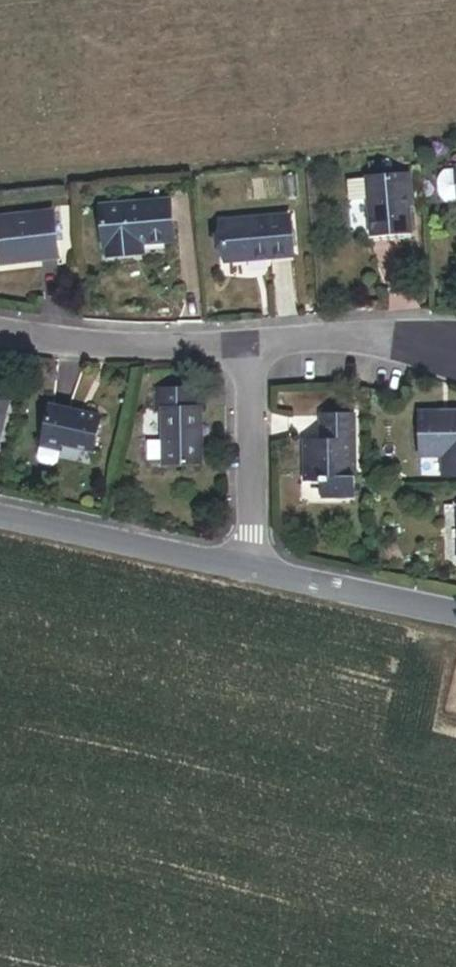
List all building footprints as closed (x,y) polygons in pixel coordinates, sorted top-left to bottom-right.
[(439,164),(440,166),(429,167),(425,173),(423,178),(424,191),(427,196),(432,200),(443,199),(443,202),(455,201),(455,163),(439,164)] [(354,230),(392,227),(390,201),(387,170),(350,173),(351,194),(354,230)] [(351,194),(350,173),(330,174),(332,195),(351,194)] [(130,240),(154,238),(151,199),(87,204),(90,242),(95,241),(96,256),(114,254),(113,241),(130,240)] [(41,252),(36,210),(0,214),(0,257),(41,252)] [(269,218),(202,223),(205,263),(272,258),(269,218)] [(114,254),(131,253),(130,240),(113,241),(114,254)] [(148,405),(148,435),(135,436),(135,454),(149,454),(149,459),(187,458),(187,402),(180,402),(179,384),(141,384),(142,405),(148,405)] [(87,411),(36,400),(26,443),(24,453),(27,458),(38,460),(44,457),(48,440),(79,447),(87,411)] [(402,400),(402,444),(425,444),(425,463),(455,463),(455,400),(402,400)] [(308,502),(336,501),(335,456),(334,456),(333,414),(300,414),(301,440),(284,440),(284,479),(308,479),(308,502)] [(442,493),(442,549),(455,549),(455,493),(442,493)]
